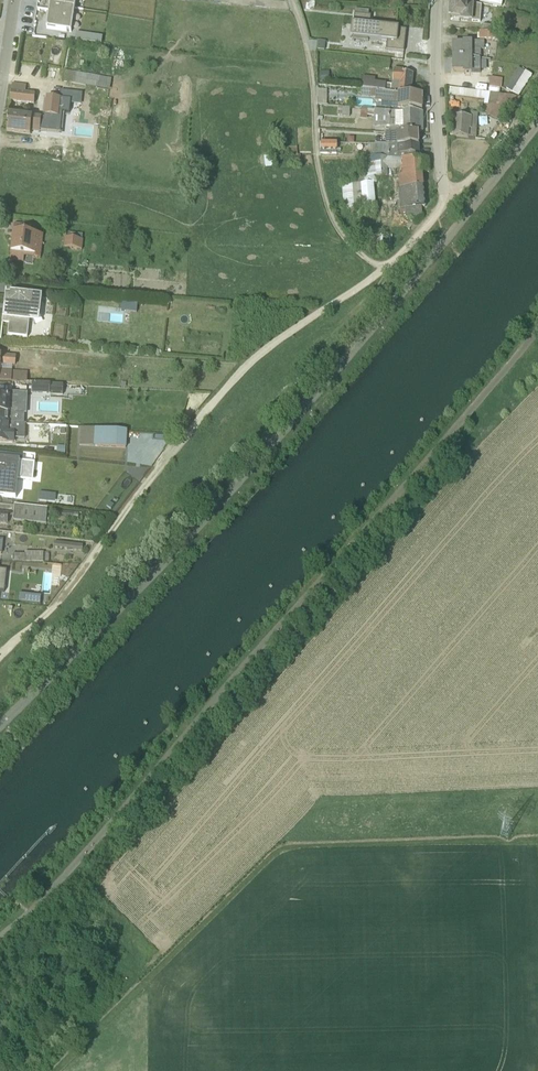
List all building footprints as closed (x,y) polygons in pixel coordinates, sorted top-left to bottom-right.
[(39,4),(41,5),(41,4),(52,5),(51,11),(75,15),(77,0),(39,0),(39,4)] [(396,14),(397,2),(393,2),(393,1),(386,0),(386,1),(382,1),(381,13),(384,13),(384,14),(393,15),(394,14),(396,14)] [(461,28),(480,29),(481,12),(451,6),(449,25),(461,25),(461,28)] [(75,15),(51,11),(47,35),(71,39),(75,15)] [(386,57),(404,59),(406,37),(398,36),(399,35),(369,31),(370,23),(354,21),(353,30),(352,30),(350,44),(352,44),(351,46),(368,48),(368,46),(387,48),(386,57)] [(482,31),(482,38),(499,41),(497,33),(482,31)] [(479,38),(478,45),(499,47),(499,41),(479,38)] [(76,48),(102,51),(103,43),(77,40),(76,48)] [(452,49),(452,63),(481,63),(480,56),(484,56),(484,48),(463,48),(462,49),(452,49)] [(452,63),(452,77),(462,77),(463,79),(472,79),(472,78),(480,78),(481,63),(452,63)] [(371,65),(370,74),(389,76),(390,67),(371,65)] [(411,101),(413,80),(403,79),(403,77),(393,76),(391,91),(375,88),(375,85),(363,83),(362,96),(411,101)] [(65,77),(63,88),(110,96),(112,85),(65,77)] [(490,83),(488,98),(499,100),(500,94),(502,84),(490,83)] [(26,93),(13,91),(11,107),(34,110),(35,101),(25,100),(26,93)] [(490,123),(499,129),(521,103),(520,103),(499,100),(488,98),(449,94),(448,102),(485,106),(484,110),(487,111),(486,122),(490,123)] [(423,116),(423,102),(411,101),(362,96),(361,103),(375,105),(375,108),(381,108),(381,114),(423,116)] [(47,103),(44,121),(46,122),(45,126),(41,126),(40,138),(59,139),(60,119),(69,120),(71,107),(60,106),(60,105),(47,103)] [(418,138),(423,138),(423,118),(374,116),(361,114),(360,125),(367,126),(367,122),(374,123),(374,132),(403,132),(403,138),(418,138)] [(477,120),(455,117),(453,143),(476,145),(477,120)] [(41,125),(9,121),(7,138),(39,142),(40,138),(41,126),(41,125)] [(385,139),(385,151),(419,151),(418,138),(403,138),(403,140),(398,140),(385,139)] [(329,160),(340,160),(341,156),(337,156),(337,149),(321,149),(320,159),(326,160),(329,161),(329,160)] [(365,160),(365,163),(421,165),(421,160),(419,160),(419,151),(385,151),(368,150),(368,160),(365,160)] [(298,167),(301,167),(300,161),(297,161),(297,153),(283,154),(283,156),(282,156),(282,158),(283,158),(283,161),(294,161),(294,168),(298,168),(298,167)] [(420,214),(424,213),(421,178),(428,178),(427,165),(421,165),(365,163),(363,163),(364,183),(354,183),(354,190),(342,191),(344,214),(376,212),(374,190),(377,189),(377,183),(388,183),(387,177),(400,176),(400,181),(398,181),(399,196),(398,196),(399,207),(398,207),(398,215),(399,215),(400,220),(405,219),(405,222),(420,221),(420,214)] [(24,268),(25,263),(41,265),(44,241),(31,239),(32,233),(14,231),(11,267),(24,268)] [(83,245),(83,240),(69,238),(69,243),(65,243),(64,253),(82,255),(83,246),(83,245)] [(376,253),(381,254),(382,242),(363,240),(362,253),(376,255),(376,253)] [(41,321),(43,303),(7,299),(3,331),(9,332),(8,343),(27,345),(31,320),(41,321)] [(124,308),(124,316),(138,316),(139,308),(124,308)] [(0,362),(0,388),(28,390),(27,378),(13,377),(13,372),(16,372),(16,364),(0,362)] [(65,401),(65,389),(35,389),(34,400),(65,401)] [(26,431),(0,430),(0,449),(15,449),(15,446),(25,446),(26,431)] [(79,434),(78,452),(127,454),(127,436),(79,434)] [(17,507),(19,486),(34,488),(36,470),(21,468),(21,469),(0,467),(0,505),(17,507)] [(44,509),(57,510),(58,502),(45,501),(44,509)] [(48,516),(15,513),(14,527),(47,531),(48,516)] [(8,531),(9,522),(0,521),(0,531),(8,531)] [(56,559),(84,560),(85,551),(56,550),(56,559)] [(13,561),(13,569),(49,569),(50,560),(26,559),(26,561),(13,561)]
